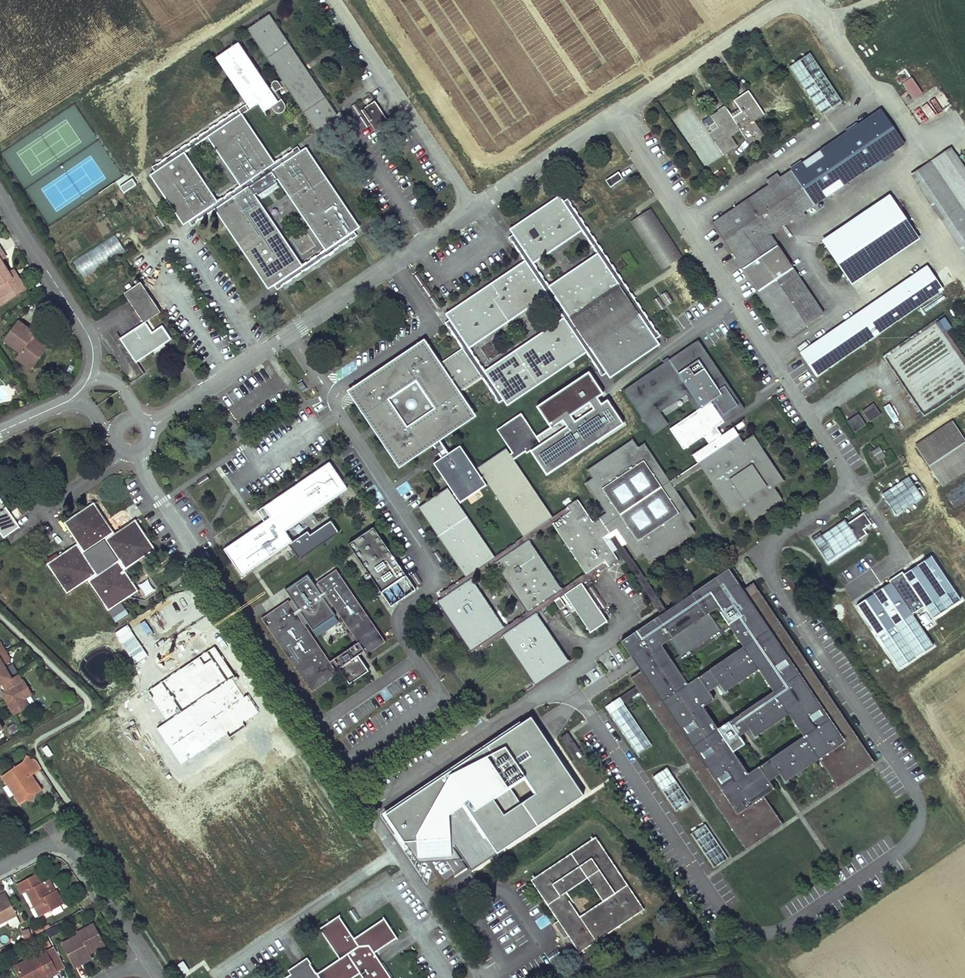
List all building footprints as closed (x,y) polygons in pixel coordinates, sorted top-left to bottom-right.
[(314,127),(337,112),(305,66),(270,13),(247,28),(282,80),(285,85),(314,127)] [(233,81),(255,66),(239,42),(216,55),(233,81)] [(809,55),(789,68),(821,115),(841,102),(809,55)] [(255,66),(233,81),(251,108),(259,102),(265,110),(272,105),(274,110),(278,112),(282,112),(285,109),(286,105),(282,99),(278,101),(273,92),(285,85),(282,80),(280,82),(278,80),(275,80),(273,82),(272,84),(273,86),(270,88),(255,66)] [(914,99),(924,92),(911,75),(902,83),(914,99)] [(361,85),(354,90),(360,99),(367,94),(361,85)] [(725,107),(711,116),(717,125),(719,128),(710,134),(724,155),(735,148),(728,136),(739,129),(741,131),(750,145),(756,140),(751,132),(757,128),(751,121),(763,113),(749,92),(735,101),(740,109),(742,113),(733,119),(731,116),(725,107)] [(376,100),(362,109),(377,131),(390,122),(376,100)] [(925,104),(914,114),(923,125),(935,115),(925,104)] [(882,107),(791,170),(803,187),(815,205),(906,142),(896,127),(882,107)] [(740,109),(731,116),(733,119),(742,113),(740,109)] [(210,134),(243,184),(273,163),(237,110),(158,163),(160,167),(153,172),(186,222),(194,217),(196,221),(215,202),(182,153),(210,134)] [(763,113),(751,121),(757,128),(751,132),(756,140),(764,135),(755,122),(765,115),(763,113)] [(717,125),(708,131),(710,134),(719,128),(717,125)] [(739,129),(728,136),(735,148),(737,147),(731,138),(741,131),(739,129)] [(964,211),(964,162),(954,145),(932,160),(964,211)] [(247,188),(218,207),(271,287),(280,281),(283,285),(353,238),(350,234),(358,228),(305,148),(297,154),(275,169),(328,248),(301,267),(247,188)] [(215,202),(196,221),(218,207),(247,188),(275,169),(297,154),(294,149),(273,163),(243,184),(215,202)] [(911,173),(964,254),(964,211),(932,160),(911,173)] [(769,186),(713,224),(789,337),(824,313),(771,234),(792,220),(804,212),(815,205),(803,187),(791,170),(781,178),(769,186)] [(617,173),(606,181),(611,188),(622,181),(617,173)] [(778,174),(767,182),(769,186),(781,178),(778,174)] [(890,193),(822,239),(838,263),(853,283),(921,237),(907,217),(890,193)] [(561,199),(511,233),(517,242),(514,245),(527,265),(533,261),(581,228),(600,257),(551,289),(546,293),(565,321),(585,351),(599,371),(603,369),(608,376),(658,343),(652,335),(657,331),(633,295),(572,206),(567,209),(561,199)] [(650,212),(633,223),(663,269),(680,257),(650,212)] [(804,212),(792,220),(795,224),(806,217),(804,212)] [(168,224),(160,213),(155,217),(163,228),(168,224)] [(115,235),(72,261),(83,278),(125,251),(115,235)] [(1,290),(0,290),(0,305),(26,288),(17,274),(12,277),(9,272),(1,260),(6,257),(0,248),(0,289),(1,290)] [(139,256),(134,259),(149,283),(155,280),(139,256)] [(551,289),(533,261),(527,265),(448,318),(453,326),(448,329),(461,348),(470,361),(474,366),(481,377),(495,398),(499,395),(505,404),(585,351),(565,321),(486,375),(467,347),(546,293),(551,289)] [(929,266),(898,287),(913,309),(944,288),(929,266)] [(142,282),(125,292),(145,322),(161,311),(142,282)] [(421,288),(428,298),(432,295),(425,285),(421,288)] [(898,287),(801,354),(817,375),(913,309),(898,287)] [(429,299),(435,308),(438,306),(433,297),(429,299)] [(944,315),(936,321),(943,332),(952,327),(944,315)] [(18,321),(3,341),(20,352),(18,355),(34,366),(46,349),(31,338),(34,335),(35,333),(18,321)] [(145,322),(124,336),(140,360),(172,338),(163,325),(156,329),(158,331),(153,334),(145,322)] [(46,349),(48,347),(39,340),(39,339),(34,335),(31,338),(46,349)] [(124,336),(121,338),(137,362),(140,360),(124,336)] [(441,361),(424,337),(348,389),(353,396),(375,429),(400,466),(433,444),(440,438),(476,414),(461,391),(441,361)] [(712,452),(697,462),(698,462),(701,467),(734,515),(744,508),(752,520),(783,499),(775,487),(785,480),(754,435),(742,442),(737,436),(737,435),(725,443),(715,429),(742,410),(739,405),(738,406),(696,344),(623,393),(633,407),(633,406),(651,432),(660,426),(651,413),(686,389),(700,409),(696,412),(669,431),(682,451),(702,437),(712,452)] [(461,348),(441,361),(461,391),(481,377),(461,348)] [(34,366),(18,355),(16,359),(31,369),(34,366)] [(539,445),(530,452),(546,475),(623,423),(606,399),(601,403),(597,397),(602,394),(588,372),(535,406),(550,427),(534,438),(539,445)] [(18,395),(23,392),(18,384),(14,387),(18,395)] [(664,423),(657,413),(685,394),(696,412),(700,409),(686,389),(651,413),(660,426),(664,423)] [(891,419),(897,415),(890,402),(884,406),(891,419)] [(872,404),(862,411),(870,422),(880,415),(872,404)] [(858,414),(848,421),(855,432),(865,425),(858,414)] [(522,539),(494,558),(498,563),(530,611),(533,616),(555,601),(560,610),(566,606),(560,598),(563,595),(560,591),(527,543),(553,526),(588,577),(607,564),(608,567),(618,561),(613,553),(617,551),(622,547),(626,544),(637,559),(643,555),(649,563),(695,532),(689,524),(696,519),(674,486),(670,481),(645,444),(638,448),(633,440),(587,471),(593,479),(585,484),(605,513),(592,522),(577,500),(568,506),(569,508),(551,520),(511,462),(523,453),(524,455),(530,452),(539,445),(534,438),(519,415),(495,431),(510,454),(508,456),(504,450),(475,470),(459,446),(449,452),(440,438),(433,444),(436,450),(432,452),(435,457),(439,454),(442,458),(434,464),(457,498),(482,481),(522,539)] [(918,441),(946,484),(964,471),(964,432),(955,418),(918,441)] [(880,446),(871,452),(878,463),(887,457),(880,446)] [(698,462),(670,481),(674,486),(683,480),(701,467),(698,462)] [(268,520),(222,550),(241,579),(291,544),(283,532),(347,489),(329,465),(262,509),(268,520)] [(207,475),(197,482),(200,487),(210,480),(207,475)] [(908,475),(883,493),(897,513),(922,495),(908,475)] [(418,509),(465,578),(445,591),(448,595),(440,600),(473,649),(481,645),(483,649),(505,635),(537,684),(566,664),(533,616),(530,611),(502,630),(470,582),(498,563),(494,558),(448,488),(444,491),(418,509)] [(9,511),(0,497),(0,517),(9,511)] [(107,612),(109,611),(122,602),(127,599),(139,591),(125,571),(156,550),(135,519),(114,533),(94,502),(63,522),(77,544),(45,564),(66,595),(87,581),(107,612)] [(848,513),(851,518),(864,511),(862,506),(848,513)] [(821,532),(813,538),(830,563),(861,541),(860,539),(867,534),(864,529),(871,524),(863,513),(848,523),(844,519),(823,534),(821,532)] [(0,529),(0,533),(3,537),(20,526),(15,519),(3,527),(0,529)] [(307,531),(291,544),(300,557),(339,530),(331,520),(310,534),(307,531)] [(373,525),(348,542),(391,605),(416,589),(373,525)] [(622,547),(617,551),(661,615),(662,614),(666,611),(622,547)] [(437,550),(432,554),(440,566),(445,562),(437,550)] [(925,604),(934,617),(962,598),(933,554),(904,572),(925,604)] [(739,585),(729,569),(691,595),(697,603),(690,608),(684,599),(666,611),(662,614),(661,615),(667,624),(662,627),(657,618),(621,642),(630,655),(635,653),(645,669),(674,664),(729,628),(754,584),(740,593),(736,587),(739,585)] [(287,591),(291,600),(262,620),(313,693),(340,673),(349,686),(369,674),(359,659),(367,655),(386,642),(336,570),(317,583),(313,586),(307,576),(287,591)] [(422,581),(416,572),(410,575),(417,585),(422,581)] [(890,581),(912,613),(925,604),(904,572),(890,581)] [(790,574),(783,578),(799,601),(805,596),(790,574)] [(145,596),(155,590),(148,578),(139,584),(145,596)] [(856,604),(899,667),(933,644),(912,613),(890,581),(856,604)] [(580,582),(560,591),(563,595),(590,633),(607,622),(580,582)] [(875,762),(754,584),(729,628),(743,649),(710,670),(719,683),(722,681),(729,690),(758,671),(773,693),(741,714),(749,727),(752,725),(759,734),(788,715),(803,737),(771,759),(780,772),(783,770),(790,780),(819,760),(837,788),(848,781),(844,775),(847,773),(851,779),(861,772),(857,767),(860,765),(864,770),(875,762)] [(691,595),(684,599),(690,608),(697,603),(691,595)] [(122,602),(109,611),(116,622),(129,613),(122,602)] [(662,627),(667,624),(661,615),(657,618),(662,627)] [(1,685),(5,683),(9,689),(7,690),(12,698),(9,700),(18,714),(34,705),(28,694),(25,689),(33,685),(27,676),(26,677),(23,672),(17,676),(9,662),(15,658),(4,639),(0,642),(0,683),(1,685)] [(674,664),(645,669),(631,679),(636,687),(621,697),(624,702),(639,692),(746,849),(757,842),(753,837),(756,835),(760,840),(769,834),(766,829),(769,826),(773,832),(783,825),(765,797),(775,790),(768,780),(759,766),(749,774),(734,752),(745,745),(738,735),(729,722),(719,729),(704,707),(714,700),(707,690),(699,678),(688,685),(674,664)] [(710,670),(699,678),(707,690),(719,683),(710,670)] [(722,681),(719,683),(725,692),(729,690),(722,681)] [(36,690),(33,685),(25,689),(28,694),(36,690)] [(606,707),(638,755),(653,745),(624,702),(621,697),(606,707)] [(741,714),(729,722),(738,735),(749,727),(741,714)] [(386,811),(420,861),(464,857),(472,868),(583,793),(531,715),(386,811)] [(752,725),(749,727),(756,737),(759,734),(752,725)] [(568,733),(561,738),(577,761),(584,756),(568,733)] [(436,752),(448,748),(446,738),(433,741),(436,752)] [(48,744),(41,748),(47,758),(53,754),(48,744)] [(428,746),(419,757),(427,763),(435,752),(428,746)] [(1,777),(7,785),(8,785),(14,795),(20,805),(27,801),(27,797),(32,793),(36,794),(42,790),(37,783),(33,782),(30,777),(32,775),(42,769),(36,760),(26,755),(23,762),(1,777)] [(771,759),(759,766),(768,780),(775,775),(780,772),(771,759)] [(390,786),(408,776),(403,767),(385,778),(390,786)] [(667,768),(653,777),(677,812),(690,803),(667,768)] [(783,770),(780,772),(786,782),(790,780),(783,770)] [(27,797),(27,801),(35,802),(36,794),(32,793),(27,797)] [(706,826),(693,835),(716,869),(730,860),(706,826)] [(531,880),(579,953),(644,909),(596,837),(531,880)] [(44,882),(39,873),(18,884),(23,894),(27,892),(40,917),(64,904),(57,890),(55,891),(50,894),(44,882)] [(49,880),(44,882),(50,894),(55,891),(49,880)] [(6,893),(0,896),(0,900),(0,924),(17,915),(6,893)] [(360,973),(363,977),(391,977),(374,953),(397,937),(384,918),(354,938),(338,916),(319,929),(339,959),(316,974),(309,963),(303,967),(302,965),(289,974),(284,977),(285,977),(353,977),(360,973)] [(102,942),(93,924),(77,933),(78,935),(62,944),(75,967),(85,962),(92,958),(89,954),(87,950),(102,942)] [(105,946),(102,942),(87,950),(89,954),(105,946)] [(22,977),(42,977),(47,975),(49,977),(57,973),(57,972),(65,967),(55,947),(46,952),(45,951),(16,967),(22,977)] [(303,967),(309,963),(306,959),(287,971),(289,974),(302,965),(303,967)]
